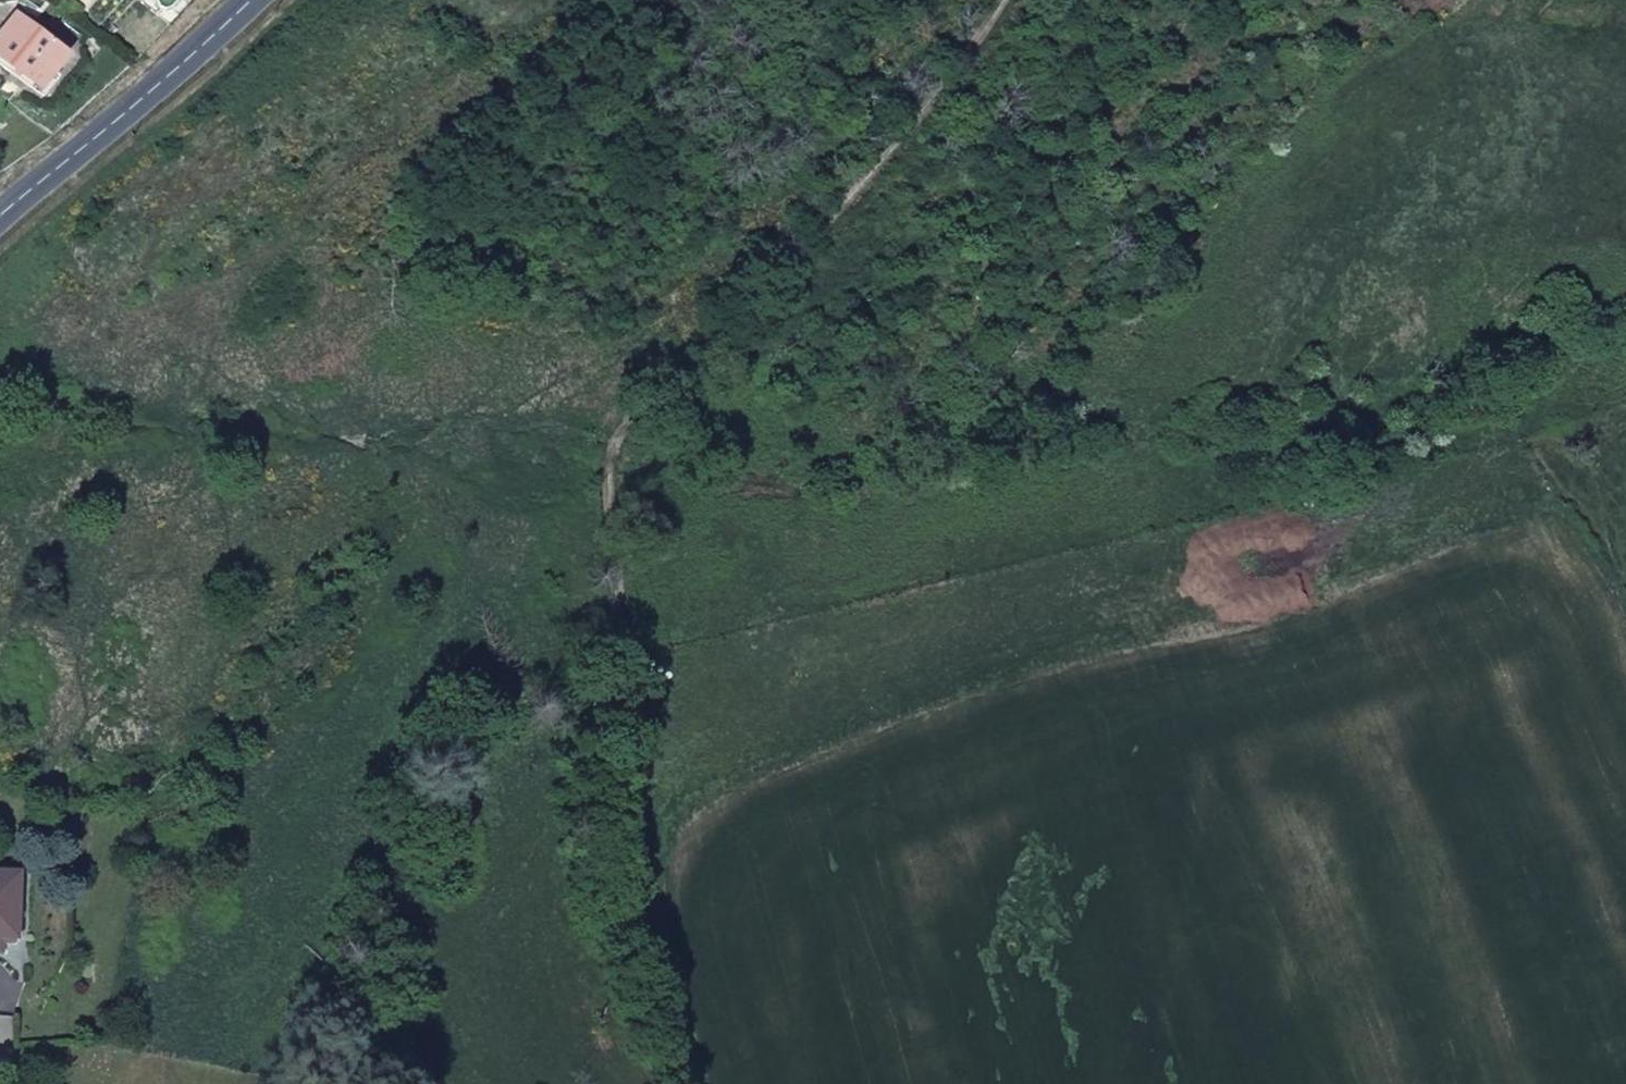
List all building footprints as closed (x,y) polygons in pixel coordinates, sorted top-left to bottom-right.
[(16,15),(0,35),(0,56),(41,89),(68,54),(16,15)]
